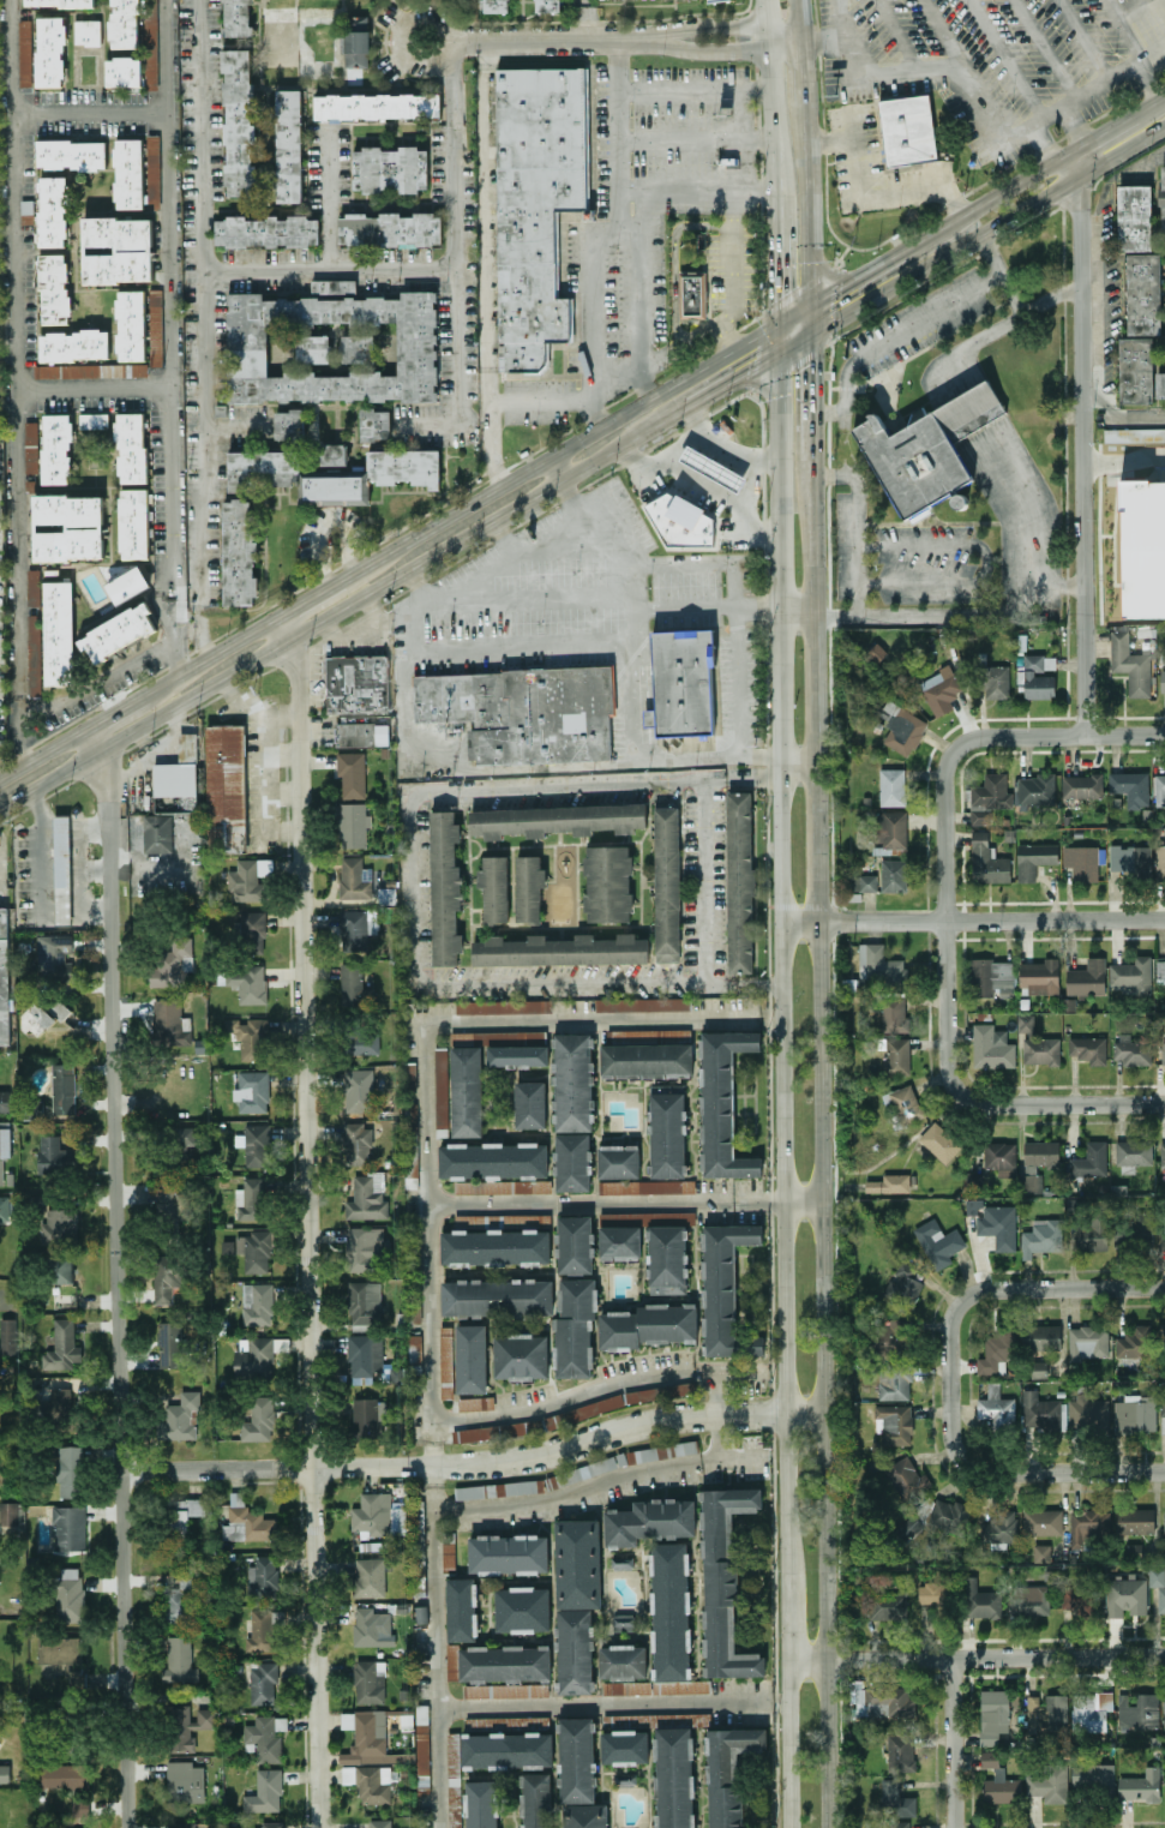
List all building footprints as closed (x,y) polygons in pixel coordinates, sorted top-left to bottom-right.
[(111,48),(138,47),(137,13),(144,13),(145,89),(157,89),(157,0),(110,0),(111,48)] [(251,35),(251,0),(223,0),(223,35),(251,35)] [(509,12),(509,0),(482,0),(482,12),(509,12)] [(562,0),(534,0),(535,12),(562,12),(562,0)] [(368,15),(345,16),(345,30),(368,29),(368,15)] [(37,86),(65,86),(64,16),(36,16),(37,86)] [(30,19),(18,20),(19,85),(32,85),(30,19)] [(100,19),(74,20),(75,46),(101,44),(100,19)] [(344,75),(360,74),(360,67),(370,67),(369,31),(342,31),(344,75)] [(221,50),(221,71),(223,71),(226,196),(255,195),(254,165),(251,49),(221,50)] [(105,86),(141,86),(141,58),(106,57),(105,86)] [(497,71),(497,373),(539,372),(547,365),(547,338),(570,338),(570,296),(556,296),(554,206),(585,206),(585,70),(497,71)] [(302,202),(301,89),(275,89),(276,202),(302,202)] [(314,95),(315,119),(440,117),(440,93),(314,95)] [(877,100),(926,94),(935,160),(884,166),(877,100)] [(148,208),(160,207),(158,134),(146,135),(148,208)] [(142,138),(114,139),(115,209),(144,208),(142,138)] [(105,140),(36,141),(37,169),(106,168),(105,140)] [(353,148),(353,190),(400,190),(400,191),(428,191),(427,147),(353,148)] [(39,247),(67,246),(66,176),(38,177),(39,247)] [(1119,251),(1152,250),(1151,185),(1118,185),(1119,251)] [(442,245),(442,213),(338,214),(339,246),(442,245)] [(319,217),(215,217),(216,246),(319,245),(319,217)] [(152,218),(83,218),(83,282),(152,281),(152,218)] [(41,324),(69,324),(67,253),(39,253),(41,324)] [(1160,253),(1127,253),(1128,337),(1119,337),(1120,404),(1154,403),(1153,333),(1161,333),(1160,253)] [(677,319),(677,274),(704,274),(704,319),(677,319)] [(311,293),(349,292),(349,279),(311,280),(311,293)] [(144,290),(116,290),(117,361),(145,360),(144,290)] [(438,400),(437,291),(401,291),(401,297),(263,298),(263,293),(227,293),(228,401),(438,400)] [(109,330),(39,332),(40,360),(109,359),(109,330)] [(34,365),(35,379),(148,376),(147,363),(34,365)] [(1156,373),(1156,398),(1164,398),(1164,373),(1156,373)] [(950,445),(1004,415),(984,382),(931,412),(950,445)] [(305,409),(275,409),(275,438),(305,438),(305,409)] [(390,409),(361,409),(361,440),(390,439),(390,409)] [(931,412),(950,445),(968,478),(900,517),(848,428),(873,414),(887,438),(931,412)] [(79,428),(108,428),(108,413),(79,413),(79,428)] [(118,483),(146,482),(145,413),(116,413),(118,483)] [(42,484),(70,484),(70,414),(42,414),(42,484)] [(37,473),(38,422),(25,422),(24,473),(37,473)] [(1104,442),(1164,441),(1164,428),(1104,429),(1104,442)] [(346,465),(346,444),(320,443),(320,465),(346,465)] [(679,459),(739,492),(747,477),(687,444),(679,459)] [(440,450),(367,450),(367,475),(298,475),(298,497),(325,497),(325,504),(369,504),(369,483),(428,483),(428,489),(440,489),(440,450)] [(1164,617),(1164,480),(1121,480),(1122,617),(1164,617)] [(120,559),(149,558),(147,488),(119,489),(120,559)] [(951,504),(954,507),(957,507),(961,505),(963,502),(965,498),(963,495),(960,492),(956,492),(953,493),(950,496),(949,501),(951,504)] [(33,496),(35,560),(104,559),(102,494),(33,496)] [(711,498),(654,499),(655,547),(712,546),(711,498)] [(223,605),(256,604),(256,567),(247,567),(247,560),(253,560),(253,500),(223,500),(223,605)] [(151,585),(139,564),(105,584),(117,605),(151,585)] [(27,605),(40,605),(39,569),(26,569),(27,605)] [(72,581),(42,581),(43,615),(26,615),(28,696),(43,695),(43,686),(74,685),(72,581)] [(75,637),(83,652),(89,649),(94,661),(159,631),(146,603),(75,637)] [(1151,651),(1128,651),(1128,629),(1110,629),(1110,671),(1128,671),(1127,696),(1149,696),(1151,651)] [(649,634),(707,631),(710,735),(653,736),(649,634)] [(1055,697),(1055,673),(1043,673),(1043,653),(1023,653),(1023,697),(1055,697)] [(323,659),(384,659),(384,718),(323,718),(323,659)] [(953,707),(948,699),(963,690),(949,664),(917,682),(936,717),(953,707)] [(984,697),(1008,697),(1009,665),(974,664),(974,688),(984,688),(984,697)] [(466,720),(412,723),(410,675),(611,667),(612,714),(605,715),(607,760),(467,765),(466,720)] [(911,756),(927,719),(883,699),(877,713),(890,720),(881,743),(911,756)] [(203,727),(240,726),(242,855),(205,856),(203,727)] [(332,726),(372,726),(372,748),(334,748),(332,726)] [(364,798),(365,752),(337,752),(336,775),(342,775),(341,798),(364,798)] [(151,765),(192,763),(193,815),(152,816),(151,765)] [(905,767),(878,767),(878,804),(905,804),(905,767)] [(969,785),(969,823),(990,823),(991,807),(1011,807),(1011,791),(1004,791),(1004,772),(984,772),(984,785),(969,785)] [(1109,791),(1125,791),(1125,807),(1148,807),(1147,772),(1107,772),(1109,791)] [(1101,773),(1061,774),(1062,797),(1101,797),(1101,773)] [(1154,773),(1154,804),(1164,804),(1164,773),(1154,773)] [(1055,775),(1016,774),(1015,803),(1055,804),(1055,775)] [(728,972),(754,972),(752,791),(727,791),(728,972)] [(340,847),(366,847),(365,826),(370,826),(370,813),(365,813),(365,802),(339,803),(340,847)] [(470,809),(471,835),(483,835),(484,839),(503,839),(503,834),(525,833),(525,837),(545,837),(545,832),(574,831),(574,833),(615,831),(615,833),(635,833),(634,827),(646,827),(645,803),(470,809)] [(654,806),(655,961),(681,961),(679,806),(654,806)] [(432,965),(457,965),(457,953),(462,953),(462,934),(461,934),(460,865),(455,865),(455,841),(461,841),(460,823),(454,823),(454,810),(430,810),(432,965)] [(171,814),(143,815),(144,853),(172,852),(171,814)] [(52,816),(66,816),(68,925),(54,925),(53,859),(49,859),(49,850),(52,850),(52,816)] [(1010,881),(1010,856),(995,856),(995,845),(987,845),(987,829),(971,829),(971,881),(1010,881)] [(1017,881),(1035,881),(1035,863),(1058,863),(1057,843),(1017,844),(1017,881)] [(585,921),(631,921),(631,845),(585,846),(585,921)] [(1097,845),(1062,845),(1062,865),(1071,865),(1071,881),(1098,880),(1097,845)] [(1109,868),(1118,868),(1117,876),(1149,876),(1151,845),(1109,845),(1109,868)] [(1164,877),(1164,845),(1154,845),(1154,876),(1164,877)] [(546,867),(540,867),(540,856),(516,855),(515,922),(540,923),(540,886),(545,886),(546,867)] [(340,899),(378,898),(378,869),(361,870),(361,856),(339,857),(340,899)] [(484,923),(508,922),(507,856),(482,856),(482,868),(476,868),(477,887),(484,887),(484,923)] [(227,870),(229,901),(262,900),(261,875),(273,874),(273,858),(236,859),(237,869),(227,870)] [(881,858),(879,891),(906,891),(907,858),(881,858)] [(876,874),(846,874),(846,891),(876,889),(876,874)] [(395,903),(395,888),(379,888),(380,903),(395,903)] [(0,906),(0,1045),(9,1045),(8,906),(0,906)] [(367,947),(367,934),(378,933),(377,909),(340,910),(341,948),(367,947)] [(238,922),(239,954),(265,953),(264,911),(240,911),(240,922),(238,922)] [(473,965),(648,963),(648,938),(636,938),(636,933),(617,933),(617,938),(593,939),(593,933),(574,933),(575,939),(546,940),(546,934),(527,934),(527,940),(503,940),(503,935),(484,935),(484,940),(472,941),(473,965)] [(73,980),(72,934),(36,935),(38,981),(73,980)] [(150,986),(188,985),(188,972),(193,971),(192,936),(170,937),(170,951),(149,951),(150,986)] [(883,942),(858,942),(859,977),(881,976),(882,988),(903,987),(902,958),(883,959),(883,942)] [(1151,994),(1149,954),(1134,954),(1134,963),(1109,963),(1109,985),(1134,984),(1134,994),(1151,994)] [(1164,982),(1164,956),(1155,957),(1155,982),(1164,982)] [(1019,961),(1019,985),(1027,985),(1027,993),(1058,993),(1058,957),(1044,957),(1044,961),(1019,961)] [(1065,993),(1104,994),(1104,957),(1086,957),(1086,969),(1065,969),(1065,993)] [(1014,959),(969,958),(969,995),(996,995),(996,996),(1013,996),(1014,959)] [(362,963),(341,963),(340,1004),(373,1004),(373,987),(361,987),(362,963)] [(238,1004),(265,1003),(264,964),(225,965),(225,986),(238,986),(238,1004)] [(907,1030),(906,994),(879,994),(881,1031),(907,1030)] [(71,1010),(55,996),(46,1006),(62,1021),(71,1010)] [(596,1011),(690,1010),(690,997),(596,998),(596,1011)] [(180,999),(151,1000),(153,1044),(191,1043),(190,1017),(181,1017),(180,999)] [(456,1001),(456,1013),(552,1012),(552,999),(456,1001)] [(39,1037),(56,1019),(36,1001),(18,1021),(28,1030),(30,1028),(39,1037)] [(1022,1033),(1022,1062),(1059,1062),(1059,1037),(1033,1037),(1033,1013),(1017,1013),(1017,1033),(1022,1033)] [(379,1032),(364,1033),(364,1014),(338,1015),(339,1054),(379,1053),(379,1032)] [(239,1060),(265,1059),(264,1019),(238,1020),(238,1018),(224,1018),(224,1032),(238,1031),(239,1060)] [(992,1023),(972,1023),(972,1067),(1015,1066),(1014,1042),(1007,1042),(1005,1029),(992,1029),(992,1023)] [(733,1157),(733,1051),(760,1051),(760,1031),(701,1031),(701,1176),(762,1176),(762,1157),(733,1157)] [(593,1130),(592,1033),(553,1033),(554,1131),(593,1130)] [(1151,1063),(1151,1035),(1115,1036),(1115,1059),(1121,1059),(1121,1065),(1151,1063)] [(1105,1065),(1106,1037),(1068,1036),(1068,1056),(1088,1056),(1088,1063),(1105,1065)] [(908,1037),(883,1037),(884,1073),(909,1073),(908,1037)] [(692,1044),(601,1044),(601,1077),(692,1076),(692,1044)] [(548,1066),(548,1045),(487,1046),(487,1066),(548,1066)] [(482,1136),(481,1046),(450,1047),(451,1136),(482,1136)] [(448,1136),(447,1047),(434,1047),(435,1136),(448,1136)] [(52,1113),(75,1113),(74,1063),(51,1064),(52,1113)] [(415,1064),(403,1064),(402,1087),(415,1087),(415,1064)] [(372,1068),(343,1069),(344,1112),(373,1111),(372,1068)] [(238,1070),(237,1089),(233,1089),(233,1101),(238,1101),(238,1112),(268,1112),(268,1071),(238,1070)] [(514,1082),(516,1128),(546,1127),(545,1081),(514,1082)] [(925,1115),(910,1082),(884,1094),(899,1127),(925,1115)] [(0,1090),(0,1112),(9,1112),(9,1090),(0,1090)] [(686,1093),(650,1093),(648,1177),(684,1177),(686,1093)] [(918,1138),(945,1164),(963,1145),(935,1119),(918,1138)] [(10,1157),(9,1121),(0,1121),(0,1157),(10,1157)] [(269,1124),(244,1123),(244,1135),(235,1134),(234,1145),(245,1146),(244,1166),(268,1167),(269,1124)] [(370,1164),(370,1123),(344,1124),(345,1164),(370,1164)] [(194,1126),(174,1127),(175,1145),(194,1144),(194,1126)] [(591,1191),(590,1133),(554,1133),(555,1191),(591,1191)] [(59,1135),(38,1135),(39,1173),(75,1172),(74,1149),(59,1149),(59,1135)] [(1070,1176),(1107,1175),(1106,1140),(1086,1140),(1087,1157),(1069,1158),(1070,1176)] [(1153,1164),(1152,1140),(1115,1140),(1116,1165),(1153,1164)] [(1023,1142),(1024,1166),(1059,1165),(1059,1141),(1023,1142)] [(550,1193),(550,1178),(548,1178),(548,1142),(439,1143),(439,1178),(455,1178),(455,1193),(550,1193)] [(985,1142),(984,1167),(998,1168),(998,1176),(1015,1177),(1016,1143),(985,1142)] [(598,1178),(639,1177),(639,1144),(597,1144),(598,1178)] [(172,1174),(184,1174),(184,1163),(171,1163),(172,1174)] [(353,1173),(353,1200),(345,1200),(345,1218),(388,1218),(388,1200),(384,1200),(383,1172),(353,1173)] [(981,1191),(982,1173),(965,1172),(964,1191),(981,1191)] [(865,1180),(865,1193),(909,1192),(909,1173),(882,1174),(882,1180),(865,1180)] [(1041,1175),(1020,1174),(1019,1192),(1041,1193),(1041,1175)] [(236,1188),(235,1219),(262,1219),(263,1177),(242,1176),(242,1188),(236,1188)] [(694,1179),(598,1181),(599,1194),(694,1192),(694,1179)] [(178,1182),(159,1181),(158,1217),(188,1218),(189,1193),(178,1193),(178,1182)] [(8,1219),(8,1196),(0,1196),(0,1220),(8,1219)] [(1016,1206),(983,1205),(983,1215),(976,1215),(976,1235),(994,1235),(994,1251),(1015,1251),(1016,1206)] [(40,1243),(77,1244),(77,1209),(46,1208),(45,1222),(40,1222),(40,1243)] [(1153,1211),(1132,1211),(1132,1244),(1152,1244),(1153,1211)] [(557,1274),(591,1273),(590,1215),(556,1216),(557,1274)] [(1077,1250),(1120,1249),(1120,1216),(1088,1216),(1088,1223),(1077,1223),(1077,1250)] [(956,1227),(943,1234),(934,1217),(912,1229),(935,1271),(953,1262),(949,1255),(966,1245),(956,1227)] [(1062,1219),(1033,1218),(1032,1231),(1022,1231),(1021,1258),(1034,1259),(1034,1251),(1062,1251),(1062,1219)] [(598,1226),(599,1260),(641,1259),(640,1225),(598,1226)] [(687,1293),(686,1225),(647,1226),(648,1294),(687,1293)] [(735,1244),(762,1244),(762,1225),(703,1225),(703,1356),(764,1356),(764,1336),(735,1336),(735,1244)] [(384,1227),(347,1227),(347,1270),(376,1271),(376,1258),(383,1258),(384,1227)] [(244,1272),(271,1271),(269,1229),(249,1230),(249,1235),(235,1235),(236,1253),(244,1252),(244,1272)] [(441,1230),(441,1263),(549,1261),(549,1229),(441,1230)] [(47,1255),(48,1283),(73,1281),(72,1254),(47,1255)] [(153,1303),(172,1303),(172,1287),(183,1286),(182,1254),(153,1255),(153,1303)] [(924,1284),(911,1276),(916,1268),(903,1261),(892,1280),(890,1279),(882,1293),(911,1308),(924,1284)] [(553,1313),(552,1277),(441,1282),(443,1318),(553,1313)] [(594,1378),(595,1279),(559,1278),(558,1317),(554,1317),(554,1377),(594,1378)] [(272,1283),(242,1283),(242,1324),(273,1324),(272,1283)] [(599,1349),(640,1349),(640,1341),(696,1343),(697,1304),(637,1303),(637,1312),(599,1311),(599,1349)] [(53,1318),(53,1351),(41,1351),(41,1368),(72,1368),(72,1361),(83,1361),(83,1344),(74,1345),(73,1318),(53,1318)] [(889,1324),(867,1323),(866,1342),(874,1342),(874,1354),(908,1355),(910,1319),(889,1318),(889,1324)] [(0,1319),(0,1354),(16,1354),(15,1319),(0,1319)] [(181,1366),(180,1321),(157,1321),(158,1366),(181,1366)] [(486,1324),(456,1325),(457,1393),(487,1392),(486,1324)] [(1060,1325),(1022,1324),(1022,1349),(1060,1350),(1060,1325)] [(1115,1337),(1116,1357),(1146,1356),(1146,1324),(1125,1325),(1125,1337),(1115,1337)] [(452,1326),(439,1327),(440,1398),(453,1398),(452,1326)] [(1068,1326),(1069,1361),(1081,1361),(1081,1356),(1108,1356),(1107,1326),(1068,1326)] [(977,1373),(997,1373),(996,1358),(1016,1358),(1015,1330),(995,1330),(995,1335),(985,1335),(985,1357),(977,1357),(977,1373)] [(382,1333),(348,1334),(349,1375),(383,1374),(382,1333)] [(409,1372),(421,1372),(420,1334),(408,1335),(409,1372)] [(494,1334),(494,1378),(548,1379),(549,1335),(494,1334)] [(272,1337),(239,1337),(240,1350),(234,1350),(234,1375),(273,1375),(272,1337)] [(1033,1361),(1032,1377),(1046,1377),(1047,1361),(1033,1361)] [(911,1399),(911,1362),(878,1362),(879,1399),(911,1399)] [(626,1404),(696,1391),(693,1380),(624,1393),(626,1404)] [(1014,1398),(999,1398),(999,1382),(987,1382),(988,1398),(977,1398),(977,1418),(991,1418),(991,1429),(1014,1428),(1014,1398)] [(71,1388),(50,1388),(49,1421),(70,1421),(71,1388)] [(1037,1389),(1022,1390),(1023,1433),(1061,1432),(1061,1399),(1037,1399),(1037,1389)] [(196,1438),(196,1424),(190,1425),(190,1407),(199,1407),(199,1390),(180,1390),(180,1404),(162,1404),(163,1439),(196,1438)] [(272,1440),(273,1396),(251,1395),(250,1421),(241,1421),(241,1440),(272,1440)] [(1068,1396),(1068,1431),(1108,1430),(1107,1399),(1087,1399),(1087,1395),(1068,1396)] [(1156,1432),(1155,1395),(1124,1395),(1124,1401),(1114,1401),(1115,1433),(1156,1432)] [(493,1396),(458,1398),(458,1411),(494,1409),(493,1396)] [(353,1398),(353,1436),(382,1436),(382,1399),(353,1398)] [(911,1405),(875,1405),(875,1417),(882,1417),(882,1445),(912,1444),(911,1405)] [(59,1445),(58,1497),(82,1497),(83,1446),(59,1445)] [(932,1485),(924,1472),(919,1475),(906,1454),(884,1467),(878,1456),(866,1463),(874,1477),(884,1471),(904,1503),(932,1485)] [(735,1511),(762,1511),(762,1488),(701,1489),(705,1677),(764,1675),(764,1652),(735,1653),(734,1604),(737,1604),(735,1511)] [(222,1540),(276,1539),(276,1518),(263,1518),(263,1511),(245,1511),(244,1491),(229,1492),(229,1524),(222,1524),(222,1540)] [(361,1493),(361,1507),(351,1507),(351,1529),(370,1529),(370,1535),(406,1535),(405,1507),(391,1507),(391,1492),(361,1493)] [(962,1535),(970,1507),(922,1493),(917,1513),(899,1507),(889,1542),(906,1546),(913,1521),(962,1535)] [(169,1499),(170,1541),(186,1541),(186,1515),(205,1515),(205,1498),(169,1499)] [(695,1500),(634,1499),(633,1509),(605,1509),(605,1546),(638,1546),(638,1536),(695,1537),(695,1500)] [(0,1502),(0,1525),(18,1525),(18,1502),(0,1502)] [(85,1550),(85,1506),(52,1506),(53,1550),(85,1550)] [(979,1521),(980,1541),(992,1540),(992,1547),(1007,1547),(1007,1541),(1017,1541),(1016,1508),(996,1509),(996,1520),(979,1521)] [(1154,1533),(1154,1508),(1116,1508),(1116,1534),(1154,1533)] [(1062,1509),(1024,1510),(1024,1535),(1062,1534),(1062,1509)] [(1110,1510),(1072,1509),(1070,1548),(1082,1548),(1083,1535),(1109,1535),(1110,1510)] [(554,1520),(559,1694),(592,1693),(590,1608),(601,1608),(599,1519),(554,1520)] [(443,1569),(455,1569),(454,1533),(442,1533),(443,1569)] [(548,1572),(548,1534),(468,1535),(469,1573),(548,1572)] [(692,1679),(687,1542),(649,1543),(654,1680),(692,1679)] [(1050,1562),(1050,1544),(1033,1544),(1034,1562),(1050,1562)] [(247,1566),(247,1598),(276,1599),(277,1556),(255,1556),(255,1566),(247,1566)] [(385,1596),(384,1558),(353,1558),(354,1597),(385,1596)] [(83,1621),(83,1578),(77,1578),(78,1567),(61,1567),(61,1576),(55,1576),(55,1621),(83,1621)] [(1164,1578),(1164,1567),(1149,1567),(1149,1586),(1157,1586),(1157,1617),(1164,1616),(1164,1578)] [(164,1623),(198,1623),(198,1608),(187,1608),(187,1596),(200,1596),(199,1570),(179,1571),(179,1587),(163,1587),(164,1623)] [(976,1576),(964,1576),(965,1617),(1001,1617),(1001,1591),(976,1591),(976,1576)] [(477,1577),(446,1578),(448,1641),(478,1640),(477,1577)] [(1147,1578),(1130,1578),(1130,1577),(1105,1578),(1106,1617),(1126,1617),(1126,1614),(1147,1614),(1147,1578)] [(918,1605),(948,1604),(947,1582),(917,1583),(918,1605)] [(1009,1586),(1009,1616),(1050,1616),(1049,1585),(1009,1586)] [(550,1631),(549,1586),(495,1588),(496,1632),(550,1631)] [(1062,1612),(1096,1613),(1096,1587),(1062,1586),(1062,1612)] [(906,1593),(869,1592),(869,1618),(906,1619),(906,1593)] [(390,1612),(373,1612),(373,1606),(353,1607),(354,1646),(395,1645),(394,1633),(390,1633),(390,1612)] [(246,1650),(274,1650),(274,1625),(283,1625),(283,1609),(250,1609),(251,1637),(245,1637),(246,1650)] [(634,1614),(612,1614),(612,1629),(634,1628),(634,1614)] [(37,1663),(81,1662),(81,1636),(37,1637),(37,1663)] [(190,1636),(166,1636),(167,1668),(162,1668),(162,1681),(199,1681),(199,1667),(191,1667),(190,1636)] [(459,1648),(460,1682),(551,1679),(550,1644),(459,1648)] [(646,1645),(599,1645),(599,1679),(647,1678),(646,1645)] [(384,1703),(385,1661),(355,1660),(354,1703),(384,1703)] [(250,1704),(277,1704),(277,1662),(250,1662),(250,1704)] [(81,1678),(82,1664),(68,1663),(67,1676),(81,1678)] [(856,1716),(915,1716),(915,1698),(909,1698),(909,1686),(863,1686),(863,1680),(849,1680),(849,1703),(856,1703),(856,1716)] [(603,1682),(603,1694),(650,1693),(650,1681),(603,1682)] [(466,1685),(466,1697),(532,1696),(532,1684),(466,1685)] [(980,1745),(1000,1745),(1001,1732),(1010,1732),(1010,1690),(981,1689),(980,1745)] [(1106,1709),(1113,1709),(1113,1692),(1072,1693),(1072,1731),(1107,1731),(1106,1709)] [(1159,1726),(1157,1693),(1135,1693),(1136,1705),(1128,1705),(1127,1693),(1117,1693),(1118,1728),(1159,1726)] [(1027,1695),(1028,1731),(1068,1730),(1067,1694),(1045,1694),(1045,1706),(1039,1706),(1039,1695),(1027,1695)] [(429,1773),(428,1704),(415,1704),(416,1773),(429,1773)] [(215,1708),(196,1708),(196,1720),(190,1720),(190,1705),(171,1705),(171,1751),(194,1751),(194,1729),(215,1729),(215,1708)] [(412,1762),(412,1753),(386,1753),(385,1710),(340,1711),(341,1728),(352,1728),(353,1752),(339,1753),(339,1763),(412,1762)] [(255,1762),(279,1763),(280,1729),(287,1729),(287,1716),(254,1715),(254,1724),(243,1724),(243,1741),(256,1742),(255,1762)] [(594,1802),(595,1718),(559,1717),(558,1802),(594,1802)] [(655,1827),(694,1827),(692,1727),(654,1727),(655,1827)] [(739,1751),(767,1750),(767,1728),(706,1729),(708,1827),(740,1827),(739,1751)] [(648,1730),(601,1730),(601,1762),(649,1761),(648,1730)] [(446,1732),(448,1827),(461,1827),(460,1732),(446,1732)] [(553,1733),(462,1732),(461,1768),(553,1768),(553,1733)] [(914,1770),(913,1733),(887,1734),(888,1770),(914,1770)] [(983,1801),(1021,1802),(1021,1778),(1004,1778),(1005,1767),(999,1767),(999,1750),(981,1750),(981,1767),(993,1767),(993,1779),(983,1779),(983,1801)] [(193,1761),(167,1761),(166,1801),(204,1801),(204,1766),(193,1766),(193,1761)] [(88,1763),(38,1763),(37,1787),(88,1787),(88,1763)] [(1113,1763),(1073,1764),(1073,1791),(1113,1790),(1113,1763)] [(9,1782),(9,1764),(0,1764),(0,1782),(9,1782)] [(1026,1774),(1026,1795),(1043,1795),(1043,1802),(1067,1803),(1067,1764),(1041,1764),(1040,1775),(1026,1774)] [(359,1803),(391,1802),(390,1765),(342,1766),(342,1783),(359,1783),(359,1803)] [(1160,1766),(1144,1766),(1144,1777),(1118,1776),(1118,1799),(1160,1800),(1160,1766)] [(280,1768),(256,1769),(256,1794),(242,1795),(242,1811),(281,1810),(280,1768)] [(552,1773),(522,1773),(521,1827),(551,1827),(552,1773)] [(416,1793),(429,1792),(429,1775),(416,1775),(416,1793)] [(898,1778),(881,1778),(882,1817),(917,1816),(916,1796),(899,1797),(898,1778)] [(465,1781),(465,1827),(498,1827),(497,1780),(465,1781)] [(72,1816),(89,1816),(88,1798),(72,1798),(72,1816)] [(563,1804),(563,1827),(608,1827),(607,1804),(563,1804)] [(368,1819),(369,1827),(390,1827),(390,1819),(368,1819)] [(909,1820),(887,1820),(887,1827),(909,1827),(909,1820)]
